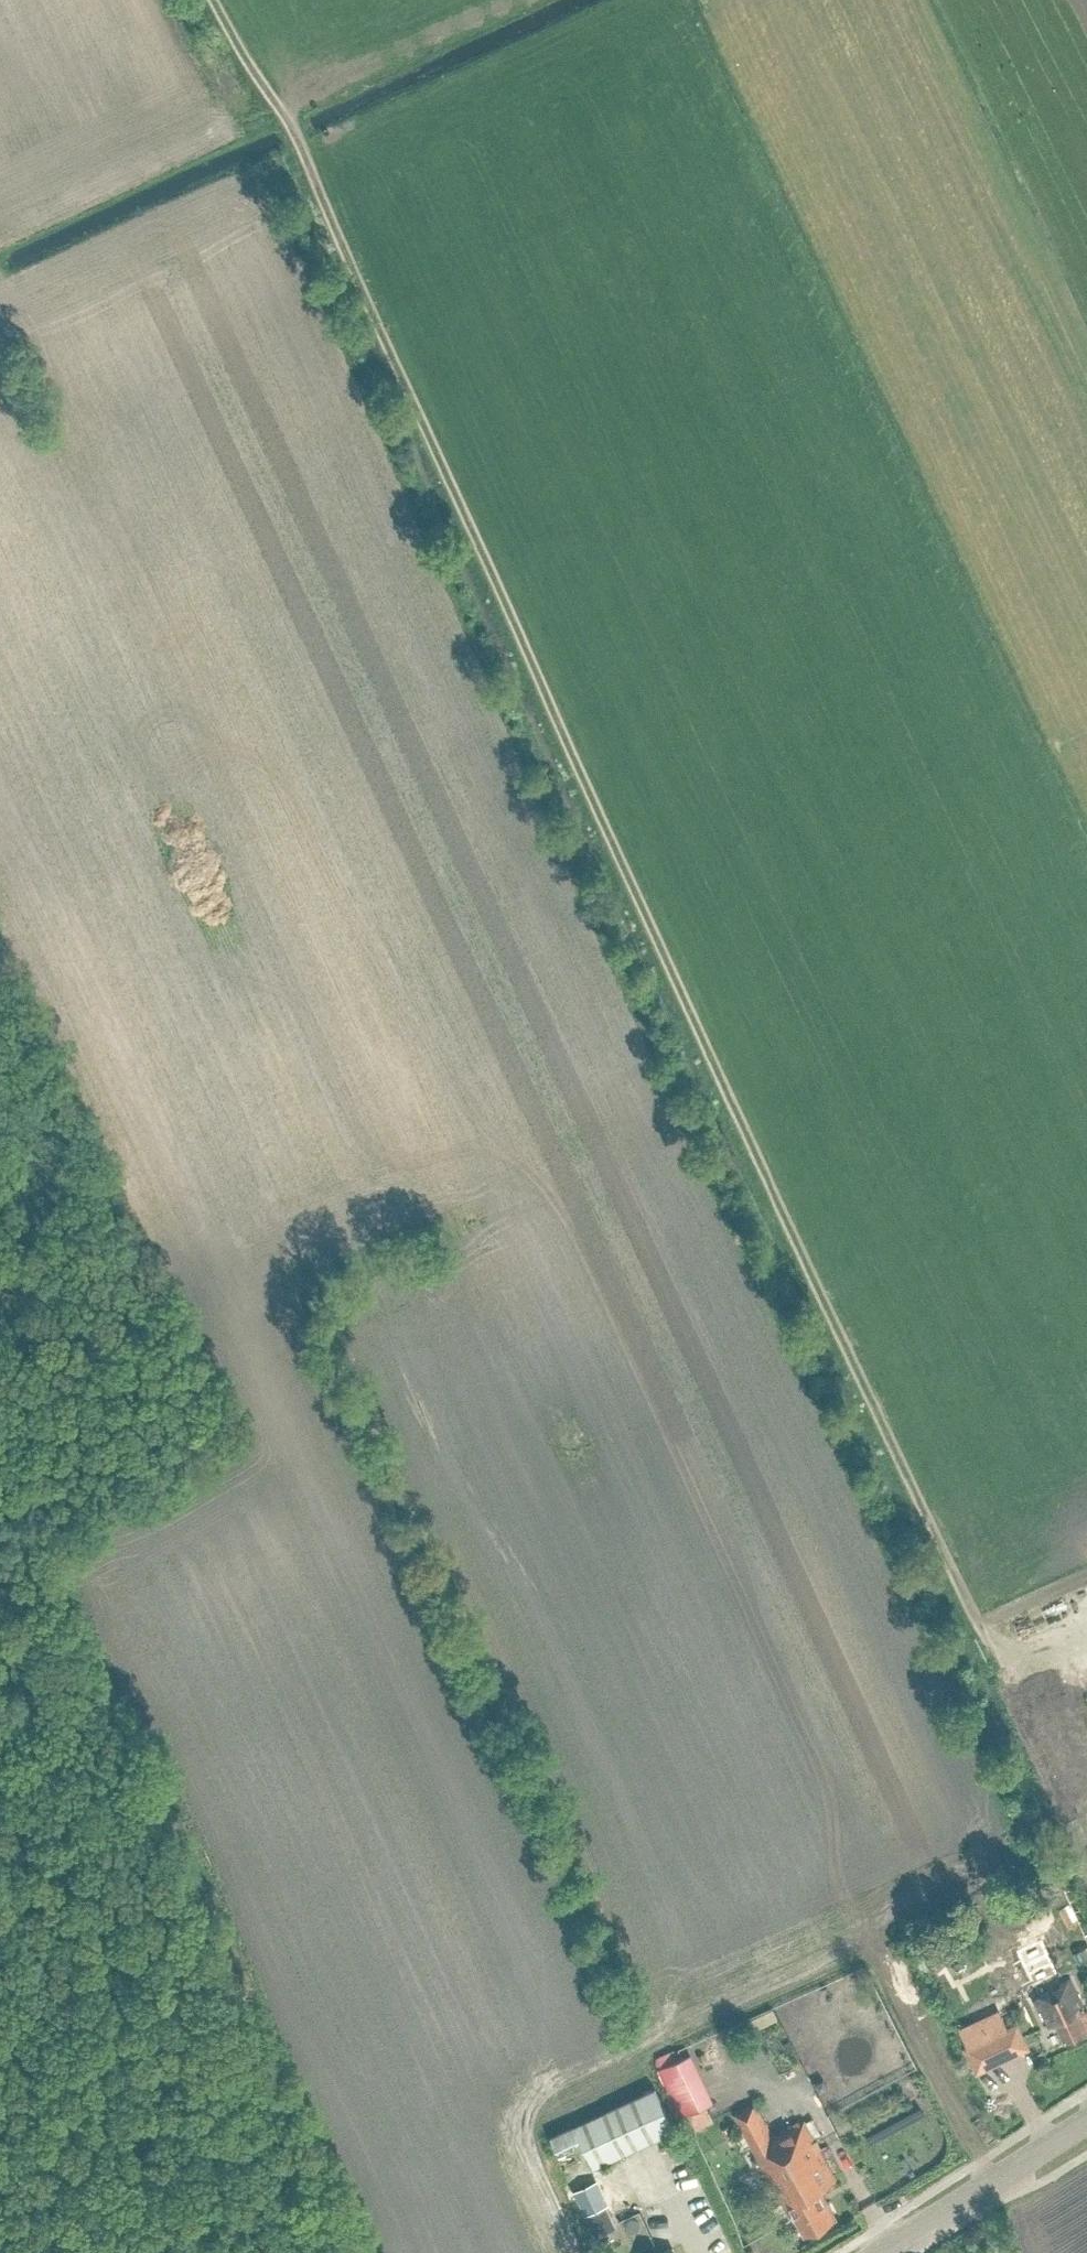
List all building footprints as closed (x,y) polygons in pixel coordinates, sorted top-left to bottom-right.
[(1042,1687),(1069,1766),(1086,1760),(1086,1712),(1075,1676),(1042,1687)] [(1086,1928),(1086,1916),(1058,1928),(1063,1938),(1086,1928)] [(1017,1950),(1033,1984),(1034,1984),(1039,1996),(1035,1998),(1037,2003),(1040,2002),(1049,2023),(1055,2020),(1064,2040),(1085,2030),(1086,2029),(1086,2009),(1086,2008),(1084,2009),(1069,1977),(1059,1981),(1061,1985),(1049,1991),(1043,1979),(1056,1973),(1040,1940),(1017,1950)] [(1077,1948),(1083,1960),(1086,1958),(1086,1947),(1085,1944),(1077,1948)] [(984,2019),(960,2030),(977,2066),(1001,2054),(1025,2043),(1015,2023),(992,2035),(984,2019)] [(714,2099),(691,2050),(657,2067),(680,2115),(714,2099)] [(818,2089),(827,2085),(823,2076),(814,2080),(818,2089)] [(677,2126),(662,2093),(658,2083),(577,2120),(596,2162),(677,2126)] [(835,2177),(803,2118),(773,2135),(753,2101),(734,2111),(753,2146),(790,2213),(792,2211),(804,2232),(835,2214),(819,2185),(835,2177)] [(644,2157),(628,2166),(633,2175),(650,2167),(644,2157)] [(595,2177),(573,2187),(585,2213),(607,2203),(595,2177)] [(616,2224),(607,2203),(585,2213),(595,2234),(616,2224)] [(654,2252),(676,2252),(672,2245),(654,2252)]
